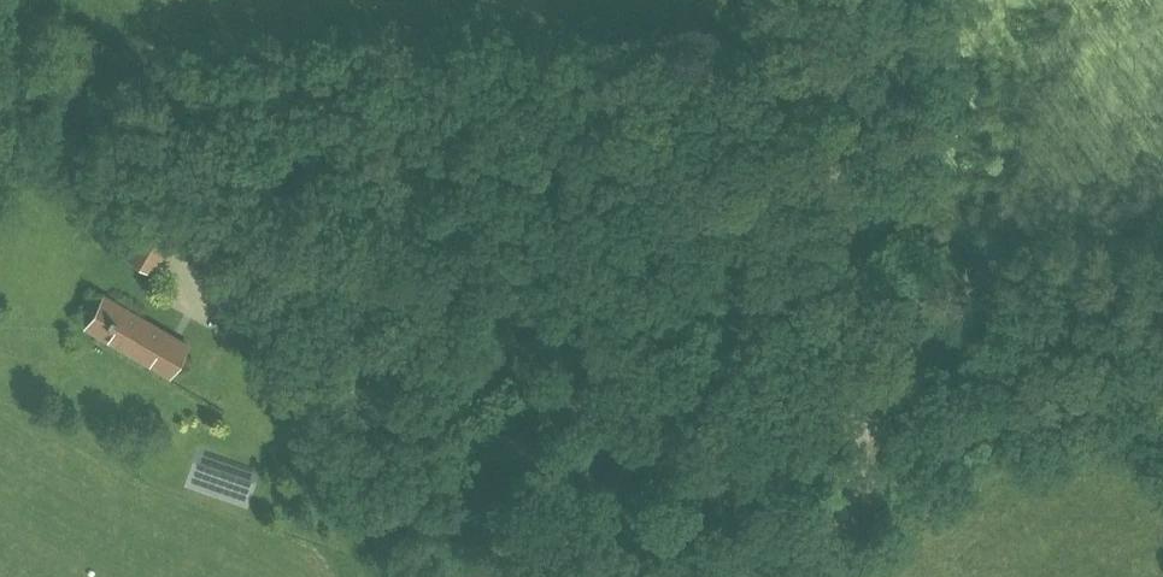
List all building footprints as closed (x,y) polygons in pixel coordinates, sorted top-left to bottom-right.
[(126,256),(153,272),(178,230),(151,214),(126,256)] [(103,298),(102,299),(119,309),(114,318),(110,315),(105,324),(109,326),(104,335),(100,333),(99,334),(170,375),(187,346),(103,298)]
